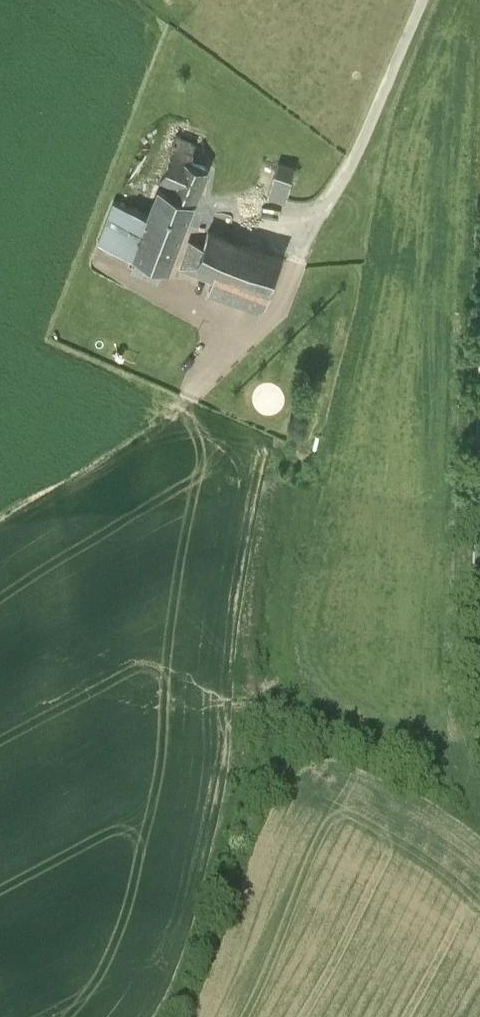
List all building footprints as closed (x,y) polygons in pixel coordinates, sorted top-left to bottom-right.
[(145,211),(122,203),(113,199),(97,239),(132,253),(127,268),(156,280),(162,264),(167,266),(190,207),(193,199),(194,199),(195,197),(194,197),(206,165),(189,159),(195,142),(176,134),(145,211)] [(268,194),(285,199),(295,167),(279,162),(268,194)] [(259,309),(261,307),(264,303),(272,285),(283,257),(263,250),(207,230),(202,245),(190,241),(180,271),(185,272),(186,270),(212,278),(208,291),(259,309)]
